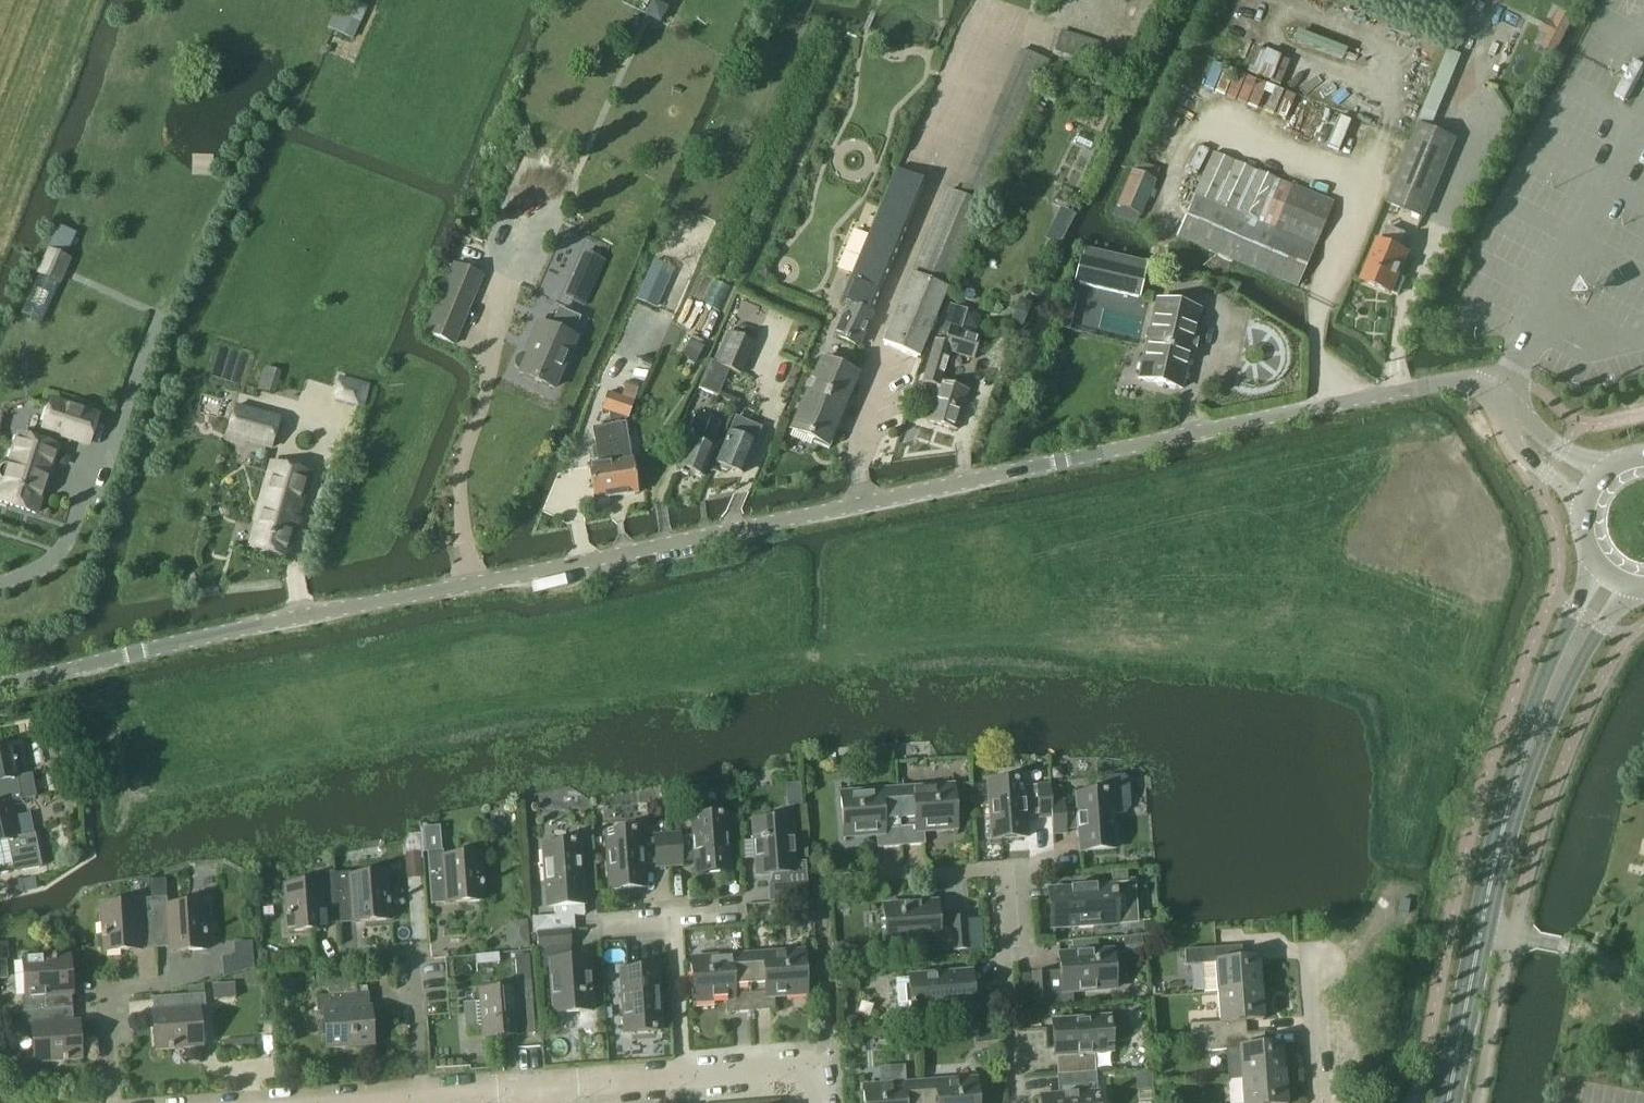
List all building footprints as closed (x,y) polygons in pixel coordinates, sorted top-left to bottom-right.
[(349,1),(346,0),(341,0),(328,28),(334,31),(352,39),(365,9),(349,1)] [(659,23),(667,9),(653,1),(645,15),(659,23)] [(1545,50),(1555,56),(1574,20),(1564,14),(1545,50)] [(1092,63),(1098,42),(1060,31),(1054,52),(1092,63)] [(1018,51),(958,197),(946,193),(882,346),(916,360),(980,207),(989,211),(1050,64),(1018,51)] [(1189,83),(1254,107),(1263,82),(1198,58),(1189,83)] [(1420,114),(1431,119),(1450,74),(1440,69),(1420,114)] [(515,120),(513,119),(512,119),(511,120),(509,120),(508,121),(507,122),(506,123),(506,124),(506,125),(506,127),(506,128),(507,129),(508,130),(509,131),(510,132),(511,132),(512,132),(514,132),(515,132),(516,131),(517,130),(518,129),(518,128),(519,126),(519,125),(518,124),(518,122),(517,121),(516,120),(515,120)] [(1419,124),(1386,204),(1424,219),(1457,139),(1419,124)] [(1333,203),(1212,153),(1177,239),(1297,289),(1333,203)] [(926,183),(903,173),(896,170),(840,303),(848,306),(835,337),(858,347),(862,336),(872,314),(871,314),(926,183)] [(1154,181),(1131,171),(1117,206),(1140,216),(1154,181)] [(1405,281),(1397,277),(1407,252),(1399,249),(1405,234),(1388,227),(1382,242),(1379,241),(1363,282),(1399,296),(1405,281)] [(59,228),(49,248),(66,255),(75,235),(59,228)] [(1054,232),(1048,244),(1058,249),(1064,237),(1054,232)] [(585,307),(605,261),(584,251),(564,298),(585,307)] [(1138,298),(1146,264),(1085,251),(1078,284),(1080,285),(1138,298)] [(556,284),(568,261),(559,257),(547,280),(556,284)] [(453,346),(482,277),(454,266),(425,334),(453,346)] [(765,267),(759,275),(767,281),(770,276),(770,271),(765,267)] [(42,323),(58,283),(38,274),(22,314),(42,323)] [(1070,283),(1060,329),(1070,332),(1080,285),(1078,284),(1070,283)] [(640,290),(636,300),(656,309),(660,299),(640,290)] [(1016,305),(1013,313),(1026,318),(1031,305),(1023,302),(1016,305)] [(1138,379),(1181,389),(1199,312),(1156,302),(1138,379)] [(926,421),(956,430),(968,390),(940,381),(949,352),(973,360),(980,336),(963,331),(960,331),(966,309),(945,303),(939,324),(935,340),(922,382),(936,386),(926,421)] [(520,372),(519,374),(553,389),(575,339),(571,337),(578,319),(559,310),(551,328),(541,324),(527,356),(522,355),(518,357),(515,360),(514,365),(516,369),(520,372)] [(755,343),(727,331),(713,363),(729,370),(741,376),(755,343)] [(690,343),(683,357),(695,363),(702,349),(690,343)] [(729,370),(713,363),(709,362),(698,389),(718,397),(729,370)] [(819,365),(791,430),(827,446),(855,381),(819,365)] [(279,373),(269,370),(263,392),(272,395),(279,373)] [(365,404),(367,379),(335,376),(332,401),(365,404)] [(621,397),(607,393),(601,411),(627,419),(637,389),(625,385),(621,397)] [(97,417),(51,402),(38,442),(19,436),(10,465),(4,464),(0,466),(0,482),(3,484),(0,494),(0,503),(35,514),(60,436),(88,445),(97,417)] [(271,451),(280,418),(235,405),(225,438),(271,451)] [(688,428),(703,434),(709,419),(694,413),(688,428)] [(631,460),(628,461),(622,424),(611,425),(614,446),(607,447),(615,498),(636,495),(631,460)] [(598,465),(588,467),(593,501),(615,498),(607,447),(614,446),(612,434),(611,425),(592,428),(593,437),(596,452),(592,453),(593,460),(597,459),(598,465)] [(728,434),(716,465),(719,466),(718,468),(730,473),(730,470),(742,475),(754,444),(759,430),(749,426),(743,440),(728,434)] [(690,475),(701,479),(713,450),(689,440),(677,469),(679,470),(680,474),(687,476),(690,475)] [(286,559),(310,474),(273,463),(255,522),(257,523),(249,548),(286,559)] [(8,841),(14,872),(40,868),(33,836),(18,839),(11,802),(35,798),(31,775),(17,778),(10,746),(0,748),(0,843),(8,841)] [(1061,768),(1051,768),(1051,779),(1062,779),(1061,768)] [(1102,782),(1103,792),(1078,794),(1082,850),(1116,848),(1113,813),(1126,812),(1131,807),(1129,780),(1124,775),(1107,776),(1102,782)] [(1040,820),(1052,819),(1053,819),(1051,802),(1052,802),(1051,784),(1037,785),(1037,787),(1024,788),(1023,780),(989,782),(993,839),(1027,836),(1026,817),(1039,816),(1040,820)] [(899,790),(903,846),(925,845),(924,831),(959,829),(956,786),(899,790)] [(877,848),(903,846),(899,790),(843,794),(846,836),(876,834),(877,848)] [(1053,819),(1052,819),(1053,834),(1067,833),(1065,801),(1052,802),(1051,802),(1053,819)] [(668,834),(670,868),(683,868),(682,864),(695,863),(696,874),(731,872),(727,816),(692,818),(693,837),(681,838),(680,833),(668,834)] [(791,820),(754,822),(757,875),(784,873),(795,873),(794,863),(791,820)] [(640,831),(606,833),(610,890),(644,887),(640,831)] [(655,870),(670,868),(668,834),(652,835),(655,870)] [(580,843),(542,846),(545,887),(551,886),(552,907),(555,907),(555,917),(567,916),(585,914),(584,905),(580,843)] [(484,900),(480,855),(443,857),(443,851),(428,852),(432,904),(484,900)] [(421,879),(420,853),(406,854),(407,880),(421,879)] [(795,873),(784,873),(785,887),(807,885),(806,862),(794,863),(795,873)] [(350,874),(336,875),(339,921),(353,920),(353,922),(391,920),(388,875),(351,878),(350,874)] [(1125,874),(1112,875),(1113,886),(1112,886),(1052,890),(1054,922),(1075,921),(1075,926),(1115,924),(1115,922),(1133,921),(1134,916),(1136,907),(1135,900),(1133,891),(1131,887),(1126,887),(1125,874)] [(339,921),(336,875),(321,876),(322,884),(284,887),(288,932),(326,930),(325,922),(339,921)] [(11,894),(22,892),(20,880),(8,882),(11,894)] [(774,888),(775,902),(809,899),(808,885),(807,885),(785,887),(774,888)] [(166,899),(152,900),(154,947),(168,947),(169,953),(207,951),(204,906),(167,908),(167,899),(166,899)] [(154,947),(152,900),(136,901),(137,905),(99,908),(102,953),(140,951),(140,948),(154,947)] [(936,903),(885,907),(887,943),(939,940),(936,903)] [(555,917),(531,918),(532,935),(537,934),(556,933),(555,917)] [(954,951),(970,950),(968,917),(952,918),(954,951)] [(526,923),(510,925),(512,949),(529,948),(526,923)] [(570,932),(568,932),(556,933),(537,934),(538,949),(571,946),(570,932)] [(1141,936),(1124,937),(1125,953),(1142,952),(1141,936)] [(1098,940),(1072,942),(1073,954),(1098,953),(1098,940)] [(234,944),(235,958),(252,957),(251,943),(234,944)] [(1217,993),(1260,990),(1258,960),(1233,962),(1232,948),(1184,951),(1185,966),(1202,965),(1204,994),(1217,993)] [(748,955),(751,1011),(775,1009),(774,997),(807,995),(804,951),(748,955)] [(1061,955),(1062,971),(1032,973),(1035,1005),(1073,1003),(1072,991),(1115,989),(1113,952),(1098,953),(1073,954),(1061,955)] [(727,1012),(751,1011),(748,955),(691,959),(694,1002),(727,1000),(727,1012)] [(475,1004),(464,1004),(465,1030),(477,1029),(481,1029),(482,1038),(535,1035),(531,984),(529,956),(514,957),(516,985),(516,991),(479,994),(480,1003),(475,1004)] [(23,1013),(69,1010),(68,997),(71,997),(68,957),(22,961),(25,999),(22,999),(23,1013)] [(588,958),(551,961),(554,1013),(592,1011),(588,958)] [(662,1030),(658,969),(626,971),(627,992),(622,992),(624,1032),(662,1030)] [(355,972),(327,975),(329,997),(357,995),(355,972)] [(910,976),(910,979),(895,980),(898,1014),(974,1009),(971,978),(950,980),(950,973),(910,976)] [(235,1000),(234,984),(212,986),(213,1001),(235,1000)] [(187,996),(151,999),(154,1051),(200,1048),(198,1011),(204,1010),(203,995),(202,985),(187,989),(187,996)] [(1190,1040),(1207,1038),(1207,1037),(1237,1035),(1236,1023),(1262,1021),(1260,990),(1217,993),(1219,1022),(1189,1025),(1190,1040)] [(329,997),(316,998),(317,1014),(324,1013),(326,1049),(372,1046),(368,994),(357,995),(329,997)] [(70,1024),(69,1010),(23,1013),(24,1028),(32,1027),(35,1065),(80,1061),(77,1023),(70,1024)] [(856,1017),(843,1018),(843,1030),(856,1029),(856,1017)] [(1063,1075),(1096,1073),(1095,1053),(1111,1052),(1109,1017),(1052,1021),(1054,1055),(1062,1055),(1063,1075)] [(1241,1079),(1285,1076),(1282,1045),(1256,1047),(1255,1034),(1237,1035),(1207,1037),(1207,1038),(1208,1052),(1227,1050),(1229,1080),(1241,1079)] [(1096,1073),(1063,1075),(1064,1095),(1040,1097),(1040,1102),(1098,1102),(1096,1073)] [(1285,1076),(1241,1079),(1242,1102),(1286,1102),(1285,1076)] [(921,1102),(977,1102),(976,1079),(920,1083),(921,1102)] [(920,1083),(862,1087),(863,1102),(921,1102),(920,1083)]
